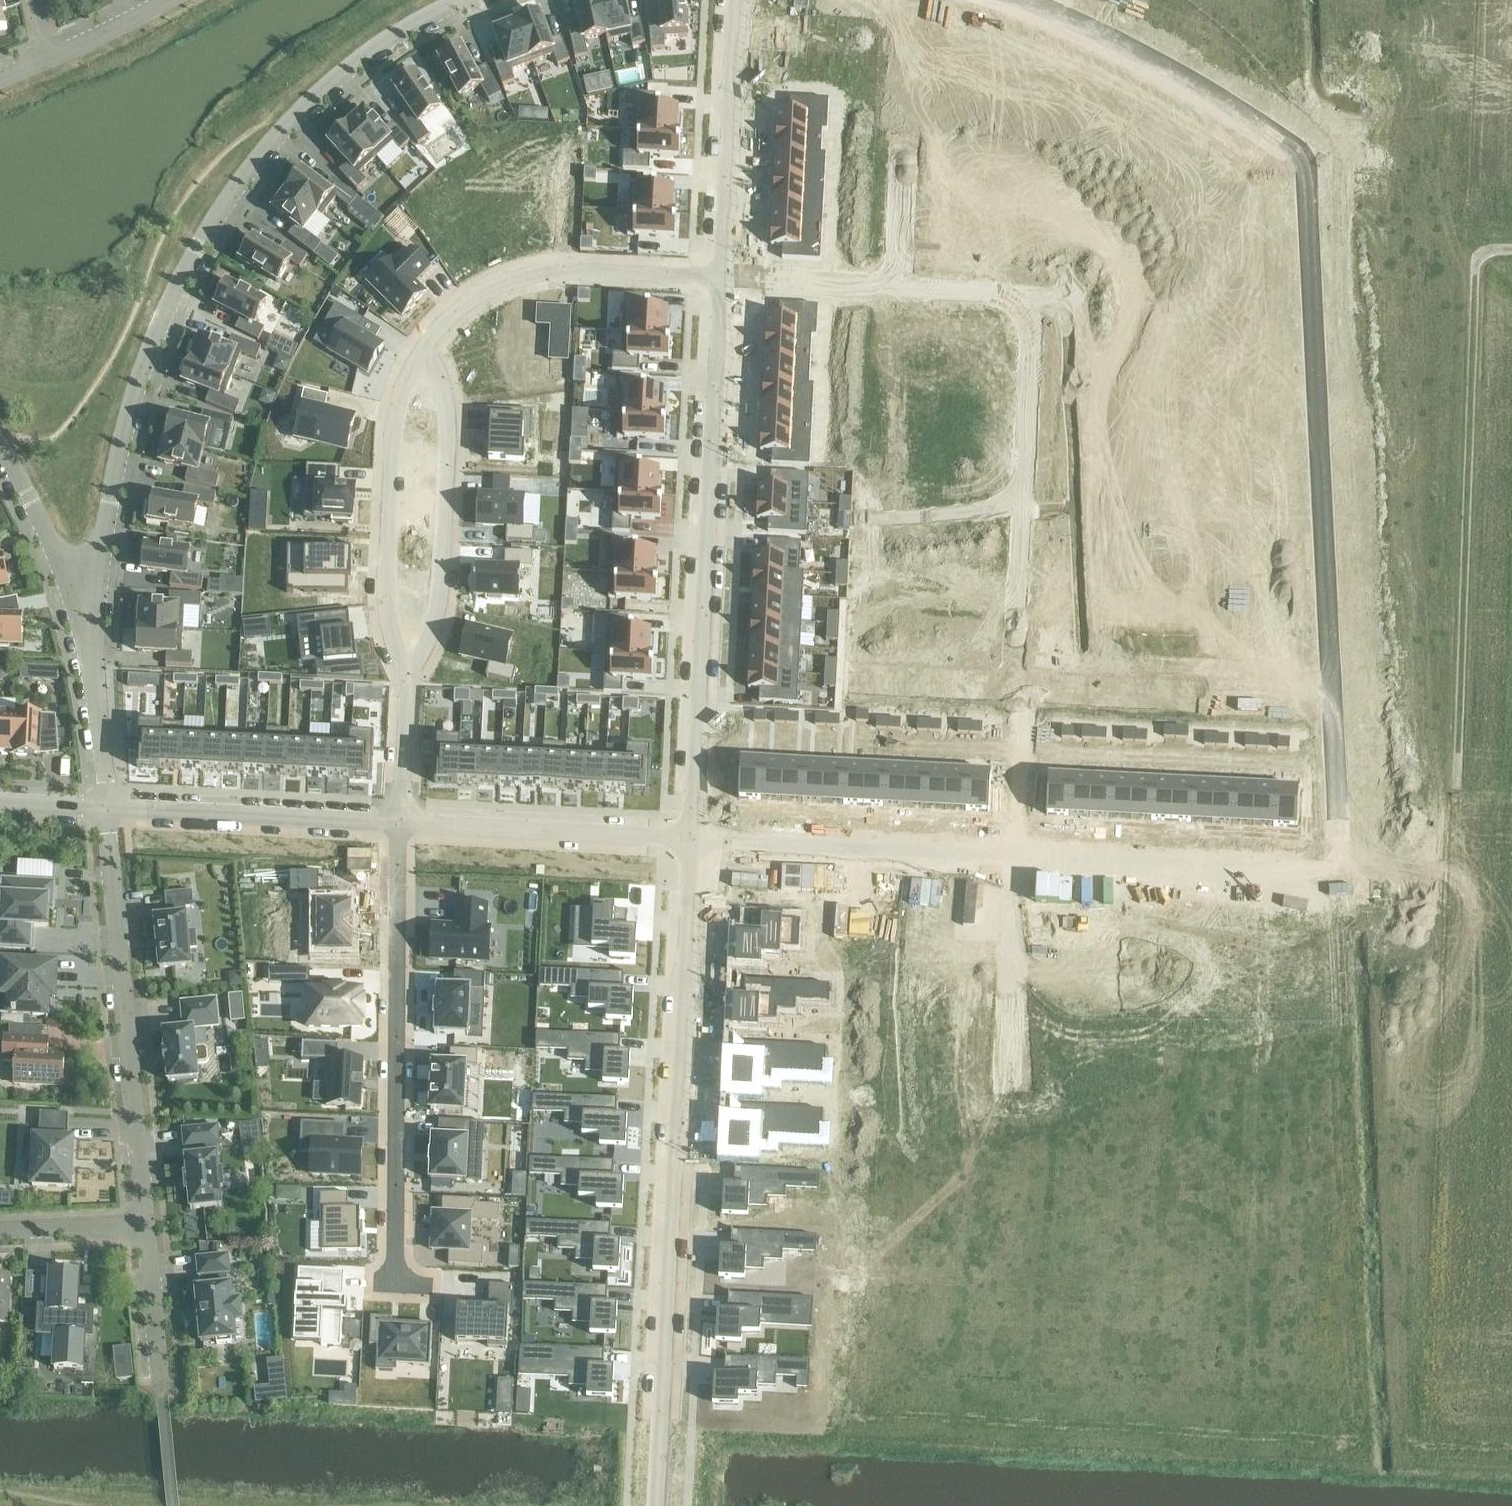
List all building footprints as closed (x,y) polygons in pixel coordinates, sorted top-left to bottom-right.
[(570,35),(575,60),(588,57),(585,41),(607,36),(599,0),(581,0),(582,3),(575,4),(581,32),(570,35)] [(607,36),(608,42),(631,37),(633,48),(646,45),(640,20),(629,22),(624,0),(599,0),(607,36)] [(649,19),(651,51),(665,50),(664,39),(688,37),(687,20),(685,6),(686,6),(686,0),(660,0),(661,18),(649,19)] [(782,32),(806,35),(805,45),(818,47),(821,22),(809,20),(811,0),(785,0),(784,7),(785,7),(782,32)] [(533,13),(516,20),(533,64),(554,56),(558,66),(570,61),(561,37),(550,42),(540,14),(534,17),(533,13)] [(505,58),(494,63),(503,87),(515,82),(512,72),(533,64),(516,20),(499,26),(501,29),(495,31),(505,58)] [(454,47),(437,56),(447,76),(448,75),(461,97),(481,86),(489,101),(501,94),(487,66),(475,72),(461,47),(455,50),(454,47)] [(400,84),(394,88),(411,111),(400,119),(418,145),(430,137),(420,123),(440,110),(426,89),(426,88),(414,70),(398,81),(400,84)] [(627,94),(626,108),(634,109),(633,131),(681,133),(681,132),(680,132),(681,116),(678,116),(678,112),(678,109),(669,108),(655,107),(656,99),(656,95),(642,95),(627,94)] [(779,111),(778,128),(827,130),(828,100),(791,99),(790,111),(779,111)] [(357,112),(344,124),(376,159),(393,144),(400,151),(410,142),(393,123),(384,131),(365,110),(360,115),(357,112)] [(860,117),(859,132),(871,133),(872,117),(860,117)] [(334,138),(329,143),(348,164),(340,172),(357,191),(367,182),(360,174),(376,159),(344,124),(332,135),(334,138)] [(777,144),(776,153),(825,155),(826,155),(821,154),(822,131),(827,131),(827,130),(778,128),(777,128),(777,144)] [(624,153),(623,170),(650,171),(650,163),(651,157),(679,159),(680,148),(681,133),(633,131),(632,154),(624,153)] [(859,132),(859,140),(871,141),(871,133),(859,132)] [(947,146),(946,158),(954,159),(955,147),(947,146)] [(955,147),(954,159),(962,159),(963,147),(955,147)] [(978,148),(977,160),(985,160),(986,148),(978,148)] [(986,148),(985,160),(993,161),(994,149),(986,148)] [(776,153),(775,178),(824,181),(825,155),(776,153)] [(1012,153),(1007,164),(1014,167),(1019,156),(1012,153)] [(1019,156),(1014,167),(1021,170),(1026,159),(1019,156)] [(1042,166),(1038,177),(1045,180),(1050,169),(1042,166)] [(534,184),(533,212),(537,213),(536,235),(561,237),(563,197),(577,197),(578,170),(563,169),(562,185),(534,184)] [(1050,169),(1045,180),(1052,183),(1057,172),(1050,169)] [(585,170),(584,182),(596,182),(597,171),(585,170)] [(295,174),(285,188),(318,213),(317,214),(322,217),(336,199),(350,209),(358,198),(332,179),(325,188),(302,171),(298,177),(295,174)] [(775,179),(774,194),(774,203),(823,206),(824,181),(775,178),(775,179)] [(850,182),(850,199),(861,199),(862,182),(850,182)] [(1087,182),(1083,189),(1094,195),(1097,188),(1087,182)] [(464,206),(443,211),(456,261),(490,252),(485,234),(498,230),(487,187),(460,194),(464,206)] [(630,187),(629,211),(676,213),(676,212),(677,196),(674,196),(674,192),(674,189),(659,188),(630,187)] [(277,204),(273,209),(296,227),(288,236),(314,255),(322,245),(304,231),(317,214),(318,213),(285,188),(274,202),(277,204)] [(774,203),(773,228),(822,231),(823,206),(774,203)] [(629,211),(627,236),(675,239),(676,225),(676,213),(629,211)] [(848,225),(848,232),(860,233),(860,225),(848,225)] [(772,229),(771,245),(772,245),(783,246),(782,259),(820,261),(822,231),(773,228),(772,229)] [(848,232),(847,240),(859,240),(860,233),(848,232)] [(247,242),(237,259),(256,270),(256,269),(278,283),(290,262),(300,268),(308,257),(285,242),(278,253),(254,239),(250,244),(247,242)] [(581,240),(580,251),(592,252),(593,240),(581,240)] [(392,260),(369,283),(402,317),(426,293),(415,283),(430,268),(411,249),(396,264),(392,260)] [(1174,267),(1162,268),(1163,276),(1175,275),(1174,267)] [(1175,275),(1163,276),(1163,284),(1175,283),(1175,275)] [(1191,278),(1181,278),(1182,290),(1192,290),(1191,278)] [(224,281),(216,298),(219,299),(216,306),(241,319),(235,330),(258,342),(265,329),(255,324),(266,303),(244,292),(244,291),(224,281)] [(1192,290),(1182,290),(1183,303),(1193,302),(1192,290)] [(578,291),(578,303),(590,303),(590,291),(578,291)] [(624,310),(623,332),(670,335),(670,334),(670,317),(667,317),(668,310),(657,310),(645,309),(645,302),(645,297),(636,297),(624,296),(624,310)] [(1176,298),(1164,299),(1164,307),(1176,306),(1176,298)] [(768,316),(767,334),(816,336),(818,306),(780,304),(780,317),(768,316)] [(336,305),(322,329),(336,337),(328,351),(368,374),(384,346),(358,331),(364,321),(336,305)] [(1176,306),(1164,307),(1165,315),(1177,314),(1176,306)] [(538,308),(537,326),(552,327),(550,360),(568,361),(571,310),(538,308)] [(1194,319),(1183,319),(1184,331),(1194,331),(1194,319)] [(843,322),(843,337),(854,338),(855,322),(843,322)] [(1177,329),(1165,330),(1166,338),(1178,337),(1177,329)] [(1194,331),(1184,331),(1185,344),(1195,343),(1194,331)] [(613,355),(613,371),(639,373),(640,359),(669,360),(670,335),(623,332),(621,355),(613,355)] [(766,334),(766,350),(766,359),(810,361),(811,337),(816,337),(816,336),(767,334),(766,334)] [(195,343),(189,359),(233,376),(241,355),(257,361),(261,348),(232,337),(227,348),(201,338),(198,344),(195,343)] [(842,338),(842,345),(854,346),(854,338),(843,337),(842,338)] [(1178,337),(1166,338),(1166,346),(1178,345),(1178,337)] [(189,359),(183,375),(186,376),(183,382),(210,393),(206,404),(235,415),(240,403),(225,397),(233,376),(189,359)] [(766,359),(764,384),(814,386),(809,385),(810,361),(766,359)] [(575,360),(574,372),(586,372),(587,360),(575,360)] [(1196,360),(1186,360),(1186,372),(1196,372),(1196,360)] [(1179,361),(1167,361),(1167,369),(1179,368),(1179,361)] [(1179,368),(1167,369),(1168,377),(1180,376),(1179,368)] [(574,372),(574,383),(585,384),(586,372),(574,372)] [(840,372),(839,388),(851,388),(852,373),(840,372)] [(1196,372),(1186,372),(1187,384),(1197,384),(1196,372)] [(764,385),(763,400),(764,400),(763,409),(812,412),(814,386),(764,384),(764,385)] [(620,388),(618,413),(666,415),(666,414),(665,414),(666,398),(663,398),(664,391),(649,390),(620,388)] [(839,388),(839,403),(851,404),(851,388),(839,388)] [(1392,389),(1384,395),(1392,404),(1400,398),(1392,389)] [(304,405),(295,438),(346,451),(355,417),(325,409),(328,397),(304,390),(301,404),(304,405)] [(1180,392),(1169,392),(1169,400),(1181,400),(1180,392)] [(886,393),(885,405),(893,405),(894,393),(886,393)] [(894,393),(893,405),(901,406),(902,394),(894,393)] [(917,394),(916,406),(924,407),(925,395),(917,394)] [(925,395),(924,407),(932,407),(933,395),(925,395)] [(948,396),(948,408),(955,408),(956,396),(948,396)] [(956,396),(955,408),(963,409),(964,397),(956,396)] [(980,398),(979,410),(987,410),(987,398),(980,398)] [(987,398),(987,410),(995,410),(995,398),(987,398)] [(857,399),(857,407),(869,407),(869,399),(857,399)] [(1181,400),(1169,400),(1169,408),(1181,408),(1181,400)] [(1198,400),(1188,401),(1188,413),(1198,413),(1198,400)] [(857,407),(856,415),(868,415),(869,407),(857,407)] [(488,409),(486,430),(490,430),(489,460),(522,462),(523,439),(531,439),(533,412),(488,409)] [(763,409),(762,434),(811,437),(812,412),(763,409)] [(885,411),(884,423),(892,423),(892,411),(885,411)] [(892,411),(892,423),(900,424),(900,412),(892,411)] [(167,422),(163,439),(203,449),(203,448),(209,450),(215,428),(231,433),(234,420),(203,412),(200,423),(173,416),(171,423),(167,422)] [(618,413),(617,438),(638,439),(665,441),(665,426),(666,415),(618,413)] [(916,413),(915,424),(923,425),(924,413),(916,413)] [(924,413),(923,425),(931,425),(932,413),(924,413)] [(1198,413),(1188,413),(1189,425),(1199,425),(1198,413)] [(947,414),(947,426),(955,427),(955,415),(947,414)] [(955,415),(955,427),(963,427),(963,415),(955,415)] [(979,416),(978,428),(986,428),(987,416),(979,416)] [(987,416),(986,428),(994,429),(995,417),(987,416)] [(1182,423),(1170,423),(1170,431),(1182,431),(1182,423)] [(1427,426),(1420,433),(1428,442),(1435,435),(1427,426)] [(844,427),(843,438),(855,439),(855,427),(844,427)] [(1182,431),(1170,431),(1171,439),(1183,439),(1182,431)] [(761,435),(761,451),(772,452),(772,465),(809,467),(811,437),(762,434),(762,435),(761,435)] [(843,438),(843,450),(854,451),(855,439),(843,438)] [(163,439),(159,455),(163,456),(161,463),(189,470),(186,482),(216,489),(219,476),(198,471),(203,449),(163,439)] [(571,440),(570,452),(582,452),(582,441),(571,440)] [(570,452),(569,464),(581,465),(582,452),(570,452)] [(616,457),(614,493),(662,495),(661,495),(662,478),(659,478),(659,471),(645,470),(636,470),(637,464),(637,458),(616,457)] [(910,457),(894,458),(896,499),(912,498),(910,457)] [(1442,458),(1433,462),(1437,473),(1447,469),(1442,458)] [(879,459),(862,460),(864,500),(881,500),(879,459)] [(1201,463),(1191,464),(1191,476),(1201,475),(1201,463)] [(1184,464),(1172,464),(1172,472),(1184,472),(1184,464)] [(307,471),(305,518),(320,519),(332,519),(331,523),(353,525),(354,506),(355,506),(355,500),(351,500),(352,488),(339,487),(341,467),(307,465),(307,471)] [(1447,469),(1437,473),(1442,484),(1451,481),(1447,469)] [(1184,472),(1172,472),(1173,480),(1185,480),(1184,472)] [(759,486),(758,503),(808,505),(809,475),(771,473),(770,486),(759,486)] [(1201,475),(1191,476),(1192,488),(1202,488),(1201,475)] [(150,502),(147,521),(168,525),(169,524),(193,528),(198,505),(214,508),(216,494),(185,488),(183,501),(155,496),(153,503),(150,502)] [(614,493),(612,532),(631,533),(632,519),(648,520),(661,521),(661,509),(662,495),(614,493)] [(480,495),(478,526),(507,528),(506,542),(533,543),(534,528),(523,527),(525,497),(480,495)] [(1185,495),(1174,496),(1174,503),(1186,503),(1185,495)] [(840,499),(839,507),(851,507),(852,499),(840,499)] [(1453,501),(1443,501),(1443,513),(1453,513),(1453,501)] [(758,503),(757,519),(758,519),(757,520),(769,520),(768,533),(806,535),(808,505),(758,503)] [(1186,503),(1174,503),(1174,511),(1186,511),(1186,503)] [(1202,504),(1192,504),(1193,517),(1203,516),(1202,504)] [(839,507),(839,514),(851,515),(851,507),(839,507)] [(1453,513),(1443,513),(1444,525),(1454,525),(1453,513)] [(1203,516),(1193,517),(1193,529),(1204,528),(1203,516)] [(566,520),(566,532),(578,533),(578,521),(566,520)] [(1187,526),(1175,527),(1176,535),(1187,534),(1187,526)] [(566,532),(565,544),(577,545),(578,533),(566,532)] [(1187,534),(1176,535),(1176,543),(1188,542),(1187,534)] [(755,554),(755,571),(804,573),(799,572),(801,543),(768,542),(767,554),(755,554)] [(143,545),(141,564),(144,564),(143,571),(172,575),(170,587),(202,591),(203,577),(187,575),(190,552),(165,549),(165,547),(143,545)] [(1205,545),(1195,545),(1195,558),(1205,557),(1205,545)] [(308,547),(288,547),(287,567),(305,567),(304,593),(348,594),(348,580),(352,580),(352,553),(349,552),(347,552),(308,551),(308,547)] [(611,549),(610,573),(658,576),(658,575),(657,575),(658,558),(655,558),(655,551),(632,550),(611,549)] [(476,564),(474,596),(487,597),(487,600),(502,601),(502,597),(519,598),(521,568),(532,569),(533,553),(505,552),(505,566),(476,564)] [(859,557),(856,598),(873,599),(875,558),(859,557)] [(891,559),(888,599),(904,600),(906,557),(905,557),(904,559),(891,559)] [(906,557),(904,600),(905,600),(905,598),(919,599),(922,558),(906,557)] [(1189,557),(1177,558),(1177,566),(1189,565),(1189,557)] [(1205,557),(1195,558),(1196,570),(1206,569),(1205,557)] [(9,585),(4,559),(0,559),(0,558),(0,587),(9,585)] [(875,558),(873,599),(888,599),(891,559),(875,558)] [(922,558),(919,599),(935,600),(937,559),(922,558)] [(937,559),(935,600),(951,600),(953,560),(937,559)] [(953,560),(951,600),(966,601),(968,560),(953,560)] [(837,563),(836,575),(848,576),(848,564),(837,563)] [(1189,565),(1177,566),(1177,574),(1189,573),(1189,565)] [(1456,566),(1446,567),(1447,579),(1457,578),(1456,566)] [(754,572),(753,587),(754,587),(753,596),(803,599),(804,573),(755,571),(755,572),(754,572)] [(610,573),(609,599),(630,600),(656,601),(657,589),(658,576),(610,573)] [(836,575),(835,587),(847,587),(848,576),(836,575)] [(214,590),(245,592),(246,578),(215,576),(214,590)] [(1457,578),(1447,579),(1447,591),(1457,591),(1457,578)] [(1190,588),(1178,589),(1179,597),(1191,596),(1190,588)] [(137,611),(136,628),(183,630),(184,608),(201,609),(201,595),(170,594),(169,606),(141,604),(140,611),(137,611)] [(753,596),(752,621),(802,624),(803,599),(753,596)] [(1191,596),(1179,597),(1179,605),(1191,604),(1191,596)] [(9,647),(9,644),(22,645),(23,618),(20,618),(20,613),(17,599),(0,602),(0,647),(9,647)] [(562,601),(562,612),(566,613),(574,613),(574,601),(562,601)] [(1458,607),(1448,608),(1449,620),(1459,619),(1458,607)] [(1208,611),(1198,611),(1198,623),(1208,623),(1208,611)] [(345,614),(303,618),(305,637),(313,636),(316,664),(316,665),(317,678),(364,680),(361,659),(356,659),(354,630),(351,630),(349,613),(345,614)] [(828,614),(827,625),(839,626),(840,614),(828,614)] [(608,617),(606,654),(654,656),(654,655),(653,655),(654,639),(651,638),(651,631),(628,630),(629,618),(608,617)] [(1459,619),(1449,620),(1449,632),(1459,631),(1459,619)] [(1192,620),(1180,620),(1180,628),(1192,628),(1192,620)] [(752,622),(751,638),(751,646),(800,649),(802,624),(752,621),(752,622)] [(1208,623),(1198,623),(1199,635),(1209,635),(1208,623)] [(827,625),(826,641),(838,642),(839,626),(827,625)] [(846,625),(846,637),(854,637),(854,625),(846,625)] [(469,626),(461,657),(479,661),(479,662),(488,664),(488,663),(489,664),(486,677),(513,684),(516,669),(505,666),(513,637),(469,626)] [(879,626),(879,638),(886,639),(887,627),(879,626)] [(887,627),(886,639),(894,639),(895,627),(887,627)] [(136,628),(135,645),(139,646),(138,652),(167,654),(166,666),(192,667),(192,654),(182,653),(183,630),(136,628)] [(910,628),(910,640),(918,640),(918,628),(910,628)] [(918,628),(918,640),(925,641),(926,629),(918,628)] [(1192,628),(1180,628),(1181,636),(1193,635),(1192,628)] [(941,630),(941,641),(949,642),(949,630),(941,630)] [(949,630),(949,642),(957,642),(957,630),(949,630)] [(973,631),(972,643),(980,644),(981,632),(973,631)] [(981,632),(980,644),(988,644),(988,632),(981,632)] [(751,646),(749,672),(799,674),(800,649),(751,646)] [(1460,648),(1450,648),(1451,660),(1461,660),(1460,648)] [(1210,651),(1200,652),(1201,664),(1211,664),(1210,651)] [(606,654),(604,693),(623,694),(624,680),(652,681),(653,668),(654,656),(606,654)] [(825,660),(825,675),(837,676),(837,660),(825,660)] [(1461,660),(1451,660),(1451,673),(1461,672),(1461,660)] [(29,679),(66,679),(65,663),(28,663),(29,679)] [(1211,664),(1201,664),(1201,676),(1212,676),(1211,664)] [(749,672),(748,688),(749,688),(749,689),(760,689),(760,702),(798,704),(799,674),(749,672)] [(128,675),(128,686),(144,687),(145,675),(128,675)] [(259,675),(258,683),(270,684),(270,676),(259,675)] [(825,675),(824,687),(836,688),(837,676),(825,675)] [(174,676),(174,684),(186,685),(186,677),(174,676)] [(270,676),(270,684),(282,684),(282,676),(270,676)] [(186,677),(186,685),(197,685),(198,678),(186,677)] [(558,678),(557,690),(569,691),(570,679),(558,678)] [(216,679),(216,686),(228,687),(228,679),(216,679)] [(228,679),(228,687),(239,688),(240,680),(228,679)] [(301,683),(300,691),(312,692),(312,684),(301,683)] [(312,684),(312,692),(323,692),(324,684),(312,684)] [(347,685),(346,697),(354,698),(355,686),(347,685)] [(535,689),(535,697),(547,698),(547,690),(535,689)] [(1462,689),(1452,689),(1453,701),(1463,701),(1462,689)] [(547,690),(547,698),(558,698),(559,691),(547,690)] [(455,691),(454,703),(462,703),(463,691),(455,691)] [(463,691),(462,703),(470,704),(470,692),(463,691)] [(1213,692),(1203,693),(1203,705),(1213,704),(1213,692)] [(493,693),(493,701),(504,701),(505,694),(493,693)] [(505,694),(504,701),(516,702),(516,694),(505,694)] [(577,697),(577,705),(589,706),(589,698),(577,697)] [(589,698),(589,706),(600,707),(601,699),(589,698)] [(623,700),(623,712),(630,712),(631,700),(623,700)] [(631,700),(630,712),(638,713),(639,701),(631,700)] [(1296,700),(1257,702),(1258,723),(1297,722),(1296,700)] [(1463,701),(1453,701),(1453,714),(1463,713),(1463,701)] [(1213,704),(1203,705),(1204,717),(1214,716),(1213,704)] [(857,712),(856,722),(868,722),(869,713),(857,712)] [(754,713),(754,723),(766,723),(766,713),(754,713)] [(13,753),(12,756),(13,756),(13,751),(15,715),(0,714),(0,752),(13,753)] [(775,714),(775,724),(786,724),(787,714),(775,714)] [(787,714),(786,724),(798,725),(799,715),(787,714)] [(15,715),(13,751),(13,756),(31,757),(31,754),(44,754),(58,753),(60,717),(15,715)] [(816,716),(815,726),(827,726),(828,716),(816,716)] [(828,716),(827,726),(839,727),(840,717),(828,716)] [(877,719),(876,729),(888,730),(889,720),(877,719)] [(889,720),(888,730),(900,730),(901,720),(889,720)] [(918,721),(917,731),(929,732),(930,722),(918,721)] [(930,722),(929,732),(941,732),(941,723),(930,722)] [(140,723),(138,768),(160,769),(162,724),(140,723)] [(958,723),(958,733),(970,734),(970,724),(958,723)] [(162,724),(160,769),(181,771),(184,725),(162,724)] [(970,724),(970,734),(982,734),(982,725),(970,724)] [(184,725),(181,771),(202,772),(204,732),(184,731),(185,725),(184,725)] [(1164,728),(1164,738),(1176,739),(1176,729),(1164,728)] [(246,734),(244,774),(265,775),(268,729),(267,729),(266,735),(246,734)] [(268,729),(265,775),(286,776),(289,730),(268,729)] [(1062,729),(1062,738),(1074,739),(1074,729),(1062,729)] [(1176,729),(1176,739),(1188,739),(1188,729),(1176,729)] [(289,730),(286,776),(307,777),(310,737),(289,736),(290,731),(289,730)] [(1083,730),(1082,740),(1094,740),(1095,730),(1083,730)] [(1095,730),(1094,740),(1106,741),(1106,731),(1095,730)] [(204,732),(202,772),(223,773),(225,733),(204,732)] [(1123,732),(1123,742),(1135,742),(1135,733),(1123,732)] [(225,733),(223,773),(244,774),(246,734),(225,733)] [(1135,733),(1135,742),(1147,743),(1147,733),(1135,733)] [(331,738),(328,778),(350,779),(352,734),(351,734),(351,740),(331,738)] [(352,734),(350,779),(372,780),(374,735),(352,734)] [(1205,736),(1204,746),(1216,747),(1217,737),(1205,736)] [(310,737),(307,777),(328,778),(331,738),(310,737)] [(1217,737),(1216,747),(1228,747),(1229,737),(1217,737)] [(438,738),(435,784),(458,785),(460,739),(438,738)] [(1246,738),(1245,748),(1257,749),(1258,739),(1246,738)] [(460,739),(458,785),(479,786),(481,746),(461,745),(461,739),(460,739)] [(1258,739),(1257,749),(1269,749),(1269,740),(1258,739)] [(1278,740),(1277,750),(1289,750),(1290,740),(1278,740)] [(423,744),(422,756),(433,756),(434,744),(423,744)] [(523,748),(521,788),(542,789),(544,744),(543,744),(543,749),(523,748)] [(544,744),(542,789),(563,790),(565,745),(544,744)] [(565,745),(563,790),(584,792),(586,752),(566,750),(566,745),(565,745)] [(481,746),(479,786),(500,787),(502,747),(481,746)] [(1390,746),(1390,756),(1402,757),(1403,747),(1390,746)] [(502,747),(500,787),(521,788),(523,748),(502,747)] [(586,752),(584,792),(605,793),(608,747),(607,747),(606,753),(586,752)] [(608,747),(605,793),(626,794),(629,748),(608,747)] [(1403,747),(1402,757),(1414,757),(1415,747),(1403,747)] [(629,748),(626,794),(649,795),(651,749),(629,748)] [(1431,748),(1431,758),(1443,759),(1443,749),(1431,748)] [(1443,749),(1443,759),(1455,759),(1455,750),(1443,749)] [(1472,750),(1471,760),(1483,761),(1484,751),(1472,750)] [(1484,751),(1483,761),(1496,762),(1496,752),(1484,751)] [(741,761),(739,800),(762,801),(764,762),(741,761)] [(764,762),(762,801),(782,802),(784,763),(764,762)] [(784,763),(782,802),(803,803),(805,764),(784,763)] [(805,764),(803,803),(823,804),(825,765),(805,764)] [(825,765),(823,804),(843,805),(845,766),(827,765),(825,765)] [(845,766),(843,805),(864,806),(866,767),(845,766)] [(866,767),(864,806),(884,807),(886,768),(866,767)] [(886,768),(884,807),(887,807),(905,808),(906,769),(886,768)] [(906,769),(905,808),(925,809),(927,771),(906,769)] [(927,771),(925,809),(945,810),(947,772),(927,771)] [(947,772),(945,810),(966,811),(968,773),(947,772)] [(968,773),(966,811),(989,813),(991,774),(968,773)] [(1049,777),(1047,816),(1070,817),(1072,778),(1049,777)] [(1072,778),(1070,817),(1090,818),(1092,779),(1072,778)] [(1092,779),(1090,818),(1111,819),(1113,780),(1092,779)] [(1113,780),(1111,819),(1131,820),(1133,781),(1113,780)] [(1133,781),(1131,820),(1151,821),(1153,782),(1133,781)] [(1153,782),(1151,821),(1172,822),(1174,783),(1153,782)] [(1174,783),(1172,822),(1192,823),(1194,784),(1174,783)] [(1194,784),(1192,823),(1212,824),(1214,785),(1194,784)] [(1214,785),(1212,824),(1233,825),(1235,786),(1214,785)] [(1235,786),(1233,825),(1253,826),(1255,787),(1235,786)] [(1255,787),(1253,826),(1273,827),(1276,788),(1255,787)] [(1276,788),(1273,827),(1296,829),(1298,790),(1276,788)] [(319,873),(291,873),(291,893),(319,893),(319,873)] [(50,899),(54,899),(55,883),(3,880),(2,902),(0,902),(0,948),(32,950),(33,927),(48,928),(50,899)] [(170,916),(155,918),(160,969),(191,966),(190,949),(197,948),(196,931),(188,932),(186,907),(193,906),(192,891),(166,894),(168,909),(169,909),(170,916)] [(576,915),(575,937),(589,937),(589,938),(593,938),(593,941),(593,948),(606,948),(606,949),(610,949),(610,952),(611,952),(610,959),(624,959),(624,960),(630,960),(632,930),(627,929),(628,912),(614,912),(615,903),(594,902),(594,911),(576,910),(576,912),(576,915)] [(433,925),(431,960),(489,963),(491,929),(486,928),(487,906),(458,904),(457,927),(433,925)] [(351,905),(318,905),(318,953),(351,953),(351,936),(354,936),(354,922),(351,922),(351,905)] [(738,935),(735,965),(740,966),(747,966),(760,967),(761,960),(762,957),(766,958),(766,957),(779,958),(780,950),(780,948),(785,948),(785,947),(797,948),(799,927),(800,924),(800,922),(782,921),(782,913),(763,911),(762,920),(749,919),(749,920),(750,920),(748,935),(743,935),(738,935)] [(901,924),(899,968),(924,970),(925,955),(948,956),(950,931),(923,930),(923,926),(901,924)] [(1101,940),(1074,942),(1076,967),(1099,966),(1100,979),(1126,978),(1123,934),(1100,935),(1101,940)] [(56,965),(2,962),(1,983),(11,983),(11,994),(1,994),(0,1008),(0,1014),(13,1015),(13,1016),(17,1016),(17,1015),(48,1017),(49,985),(55,985),(56,965)] [(310,970),(285,969),(285,984),(310,984),(310,970)] [(540,971),(539,988),(572,990),(572,992),(572,999),(585,1000),(585,1001),(589,1001),(589,1003),(590,1003),(589,1011),(603,1011),(603,1012),(607,1012),(607,1014),(607,1022),(621,1022),(621,1023),(627,1023),(629,992),(624,992),(624,975),(623,975),(540,971)] [(242,973),(229,974),(230,987),(243,985),(242,973)] [(435,1014),(434,1017),(436,1017),(435,1033),(435,1035),(436,1035),(437,1035),(467,1036),(467,1037),(483,1038),(484,1006),(470,1005),(471,991),(485,992),(486,975),(455,974),(454,987),(439,987),(439,986),(437,986),(437,988),(438,988),(437,1004),(435,1004),(435,1006),(437,1006),(436,1014),(435,1014)] [(891,980),(891,996),(895,996),(894,1018),(949,1021),(950,1021),(951,997),(927,996),(928,982),(891,980)] [(734,997),(732,1028),(737,1029),(744,1029),(757,1029),(758,1022),(758,1020),(763,1020),(763,1019),(776,1020),(777,1013),(777,1011),(781,1011),(781,1010),(794,1011),(795,1004),(796,1001),(829,1004),(830,988),(747,982),(745,982),(744,998),(739,998),(734,997)] [(1098,1006),(1074,1007),(1075,1031),(1076,1031),(1130,1028),(1129,1006),(1134,1006),(1133,990),(1097,992),(1098,1006)] [(327,993),(309,993),(309,1028),(360,1029),(360,1021),(363,1021),(363,1000),(360,1000),(361,993),(343,993),(343,991),(326,991),(327,993)] [(165,1050),(163,1050),(164,1063),(166,1063),(168,1082),(199,1079),(198,1065),(207,1064),(209,1060),(208,1049),(205,1047),(196,1047),(194,1029),(219,1027),(217,999),(181,1003),(184,1029),(163,1031),(165,1050)] [(239,1024),(236,1001),(222,1002),(224,1026),(239,1024)] [(537,1034),(536,1051),(568,1052),(568,1055),(569,1055),(568,1062),(582,1063),(586,1063),(586,1066),(586,1073),(600,1074),(604,1075),(604,1077),(604,1084),(617,1085),(617,1086),(624,1086),(626,1055),(620,1055),(621,1038),(620,1038),(537,1034)] [(15,1084),(63,1087),(64,1054),(47,1053),(44,1050),(42,1050),(42,1040),(48,1040),(48,1039),(5,1037),(4,1063),(16,1063),(15,1084)] [(303,1043),(302,1061),(329,1062),(328,1086),(316,1085),(315,1101),(327,1102),(326,1106),(339,1107),(360,1108),(361,1088),(360,1088),(361,1080),(362,1060),(339,1059),(339,1045),(303,1043)] [(731,1060),(729,1091),(734,1091),(740,1092),(740,1091),(754,1092),(754,1085),(755,1085),(755,1083),(759,1083),(759,1082),(773,1083),(773,1076),(774,1076),(774,1073),(778,1074),(778,1073),(792,1074),(792,1068),(793,1065),(825,1067),(827,1050),(744,1044),(742,1044),(741,1061),(736,1061),(731,1060)] [(431,1093),(430,1110),(463,1112),(466,1066),(477,1067),(478,1051),(450,1050),(450,1064),(433,1063),(432,1081),(431,1081),(431,1093)] [(533,1096),(532,1114),(565,1115),(565,1118),(566,1118),(565,1125),(579,1126),(583,1126),(583,1129),(583,1136),(596,1137),(601,1137),(601,1140),(601,1147),(614,1148),(621,1149),(622,1118),(617,1118),(618,1101),(617,1101),(533,1096)] [(728,1123),(725,1154),(731,1154),(737,1155),(737,1154),(751,1155),(751,1148),(752,1148),(752,1145),(756,1145),(770,1146),(770,1139),(771,1139),(771,1136),(775,1136),(789,1137),(789,1130),(790,1128),(822,1130),(824,1113),(740,1107),(739,1107),(738,1124),(733,1123),(728,1123)] [(32,1186),(71,1188),(73,1140),(68,1140),(69,1115),(40,1113),(39,1138),(25,1137),(23,1162),(33,1162),(32,1186)] [(430,1153),(430,1164),(431,1164),(430,1181),(466,1182),(468,1140),(484,1141),(485,1124),(439,1121),(438,1137),(432,1137),(432,1141),(431,1153),(430,1153)] [(261,1122),(239,1124),(242,1149),(263,1147),(261,1122)] [(303,1124),(301,1153),(312,1154),(311,1175),(360,1178),(362,1143),(345,1142),(345,1139),(340,1139),(341,1127),(346,1127),(346,1126),(303,1124)] [(218,1127),(183,1130),(185,1148),(187,1148),(188,1158),(186,1158),(188,1176),(185,1176),(187,1193),(189,1193),(191,1210),(222,1207),(220,1190),(224,1189),(222,1172),(219,1173),(217,1156),(221,1155),(218,1127)] [(530,1159),(529,1176),(562,1178),(562,1180),(562,1181),(562,1188),(575,1188),(575,1189),(580,1189),(579,1191),(580,1191),(580,1199),(593,1200),(597,1200),(597,1203),(598,1203),(597,1210),(611,1211),(617,1211),(619,1181),(614,1180),(615,1164),(613,1163),(530,1159)] [(724,1186),(722,1217),(728,1217),(748,1218),(749,1208),(767,1209),(767,1199),(786,1200),(786,1190),(819,1191),(820,1174),(737,1170),(735,1169),(734,1187),(729,1186),(724,1186)] [(348,1194),(321,1194),(320,1223),(323,1223),(323,1234),(322,1252),(361,1252),(362,1234),(360,1234),(360,1208),(348,1208),(348,1194)] [(433,1213),(431,1251),(449,1252),(449,1265),(482,1267),(484,1247),(469,1246),(471,1221),(499,1223),(500,1206),(479,1205),(479,1202),(480,1202),(480,1201),(443,1199),(442,1213),(433,1213)] [(527,1222),(526,1239),(559,1241),(559,1243),(559,1250),(572,1251),(572,1252),(576,1252),(576,1254),(577,1254),(576,1261),(590,1262),(590,1263),(594,1263),(594,1265),(594,1273),(608,1273),(608,1274),(614,1274),(616,1243),(611,1243),(611,1226),(610,1226),(527,1222)] [(721,1249),(719,1280),(724,1280),(745,1281),(745,1271),(764,1272),(764,1262),(782,1263),(783,1252),(816,1254),(816,1237),(733,1233),(732,1232),(731,1249),(726,1249),(721,1249)] [(510,1248),(509,1268),(519,1269),(520,1248),(510,1248)] [(201,1288),(196,1289),(201,1343),(216,1342),(216,1346),(232,1344),(232,1340),(236,1340),(234,1323),(242,1322),(240,1302),(232,1303),(231,1286),(228,1286),(227,1274),(230,1274),(228,1256),(197,1259),(199,1277),(200,1277),(201,1288)] [(295,1327),(294,1344),(322,1345),(322,1347),(327,1347),(341,1348),(341,1343),(343,1314),(346,1314),(347,1301),(336,1301),(337,1289),(344,1290),(345,1272),(324,1271),(299,1270),(297,1299),(296,1298),(295,1312),(297,1312),(296,1327),(295,1327)] [(51,1271),(49,1312),(42,1312),(41,1335),(57,1335),(55,1370),(83,1371),(85,1337),(90,1337),(91,1315),(90,1314),(89,1319),(77,1318),(79,1273),(51,1271)] [(10,1277),(0,1276),(0,1324),(8,1324),(10,1277)] [(458,1306),(455,1342),(488,1344),(487,1348),(507,1349),(509,1317),(513,1318),(515,1286),(490,1285),(489,1308),(458,1306)] [(524,1285),(523,1302),(555,1303),(555,1306),(556,1306),(555,1313),(569,1314),(573,1315),(573,1317),(573,1324),(587,1325),(591,1326),(591,1328),(591,1335),(604,1336),(611,1337),(612,1306),(607,1306),(608,1289),(607,1289),(524,1285)] [(717,1312),(716,1343),(721,1343),(742,1344),(742,1334),(760,1334),(761,1327),(761,1324),(779,1325),(780,1315),(812,1317),(813,1300),(730,1295),(729,1295),(728,1312),(723,1312),(717,1312)] [(371,1318),(370,1346),(377,1347),(376,1371),(397,1372),(397,1366),(413,1367),(430,1368),(432,1325),(430,1325),(392,1323),(392,1319),(371,1318)] [(520,1347),(519,1365),(552,1366),(552,1369),(553,1369),(552,1376),(566,1377),(570,1377),(570,1380),(570,1387),(583,1388),(588,1388),(587,1391),(588,1391),(588,1398),(601,1399),(608,1400),(609,1369),(604,1369),(605,1352),(604,1352),(520,1347)] [(293,1356),(275,1356),(275,1383),(262,1383),(262,1401),(293,1401),(293,1356)] [(714,1374),(713,1405),(718,1406),(738,1407),(739,1396),(757,1397),(758,1387),(776,1388),(776,1378),(797,1379),(797,1389),(808,1390),(810,1362),(725,1358),(724,1375),(719,1375),(714,1374)]
